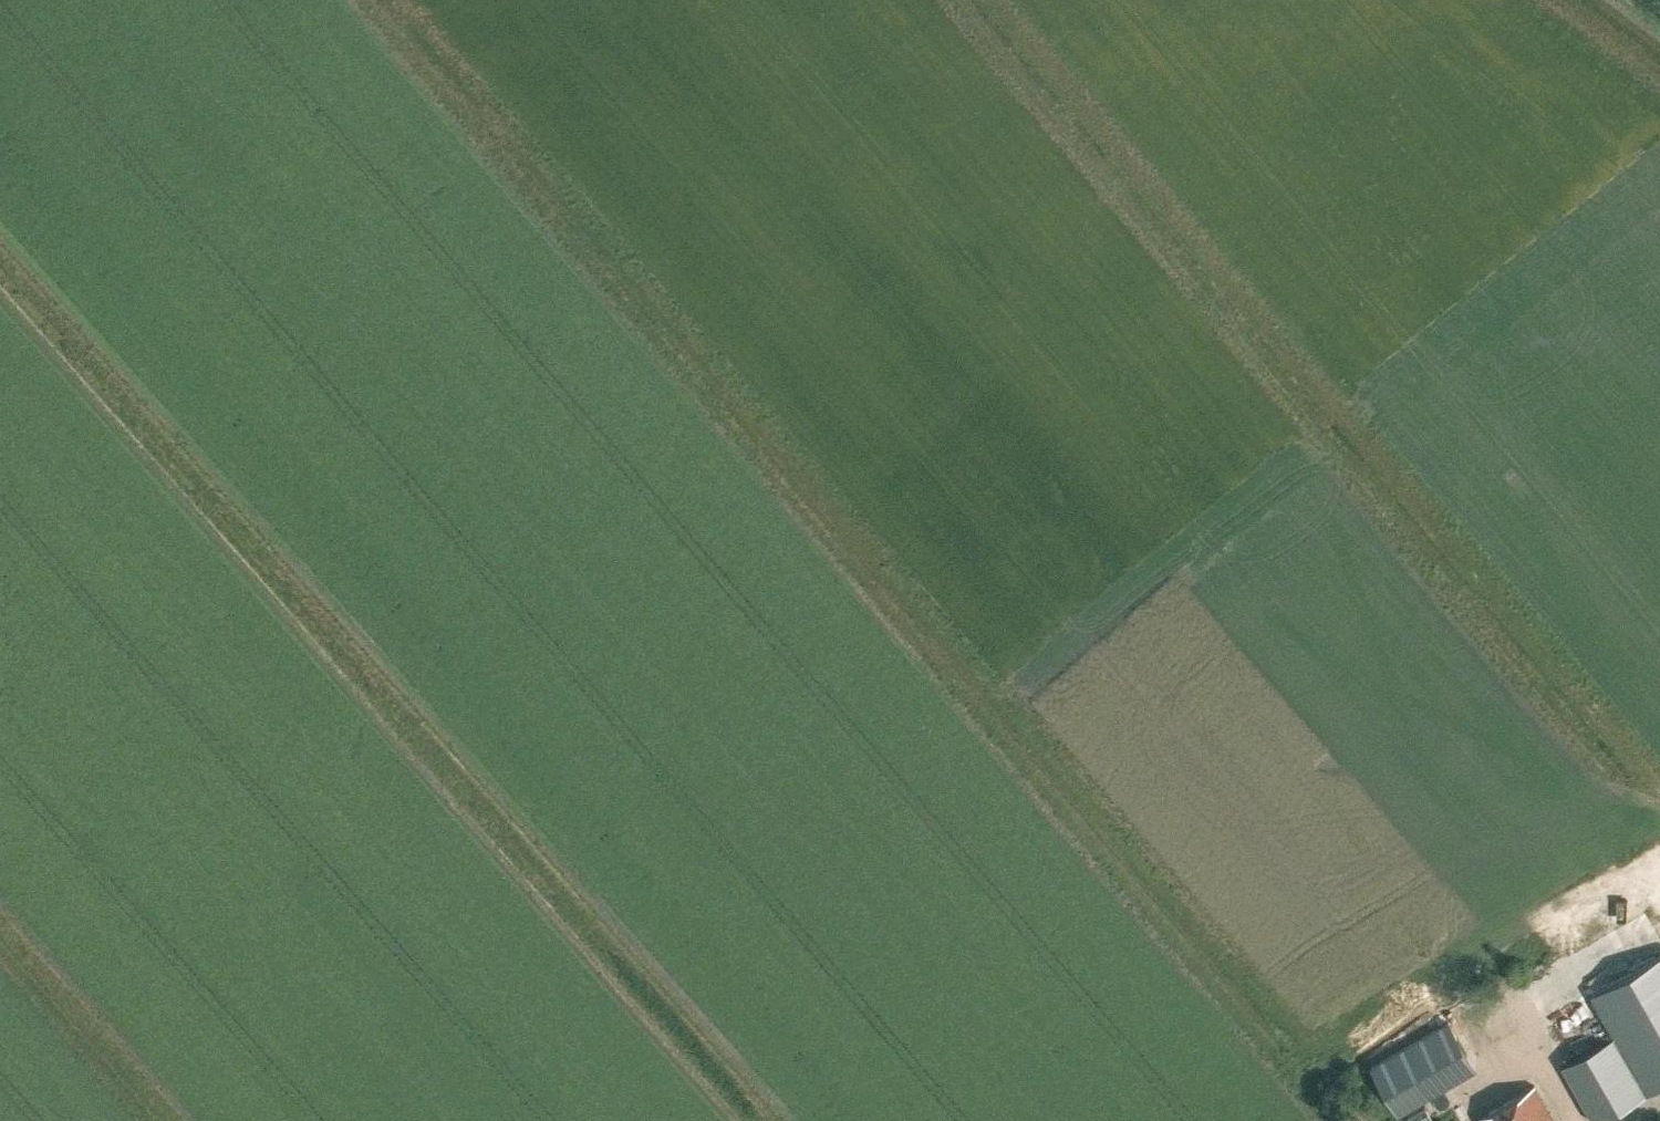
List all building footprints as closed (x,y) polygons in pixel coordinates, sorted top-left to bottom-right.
[(1589,993),(1613,1035),(1561,1064),(1593,1120),(1594,1120),(1659,1084),(1659,953),(1589,993)] [(1475,1069),(1446,1020),(1370,1065),(1399,1114),(1475,1069)] [(1534,1086),(1477,1118),(1479,1120),(1555,1120),(1534,1086)]
